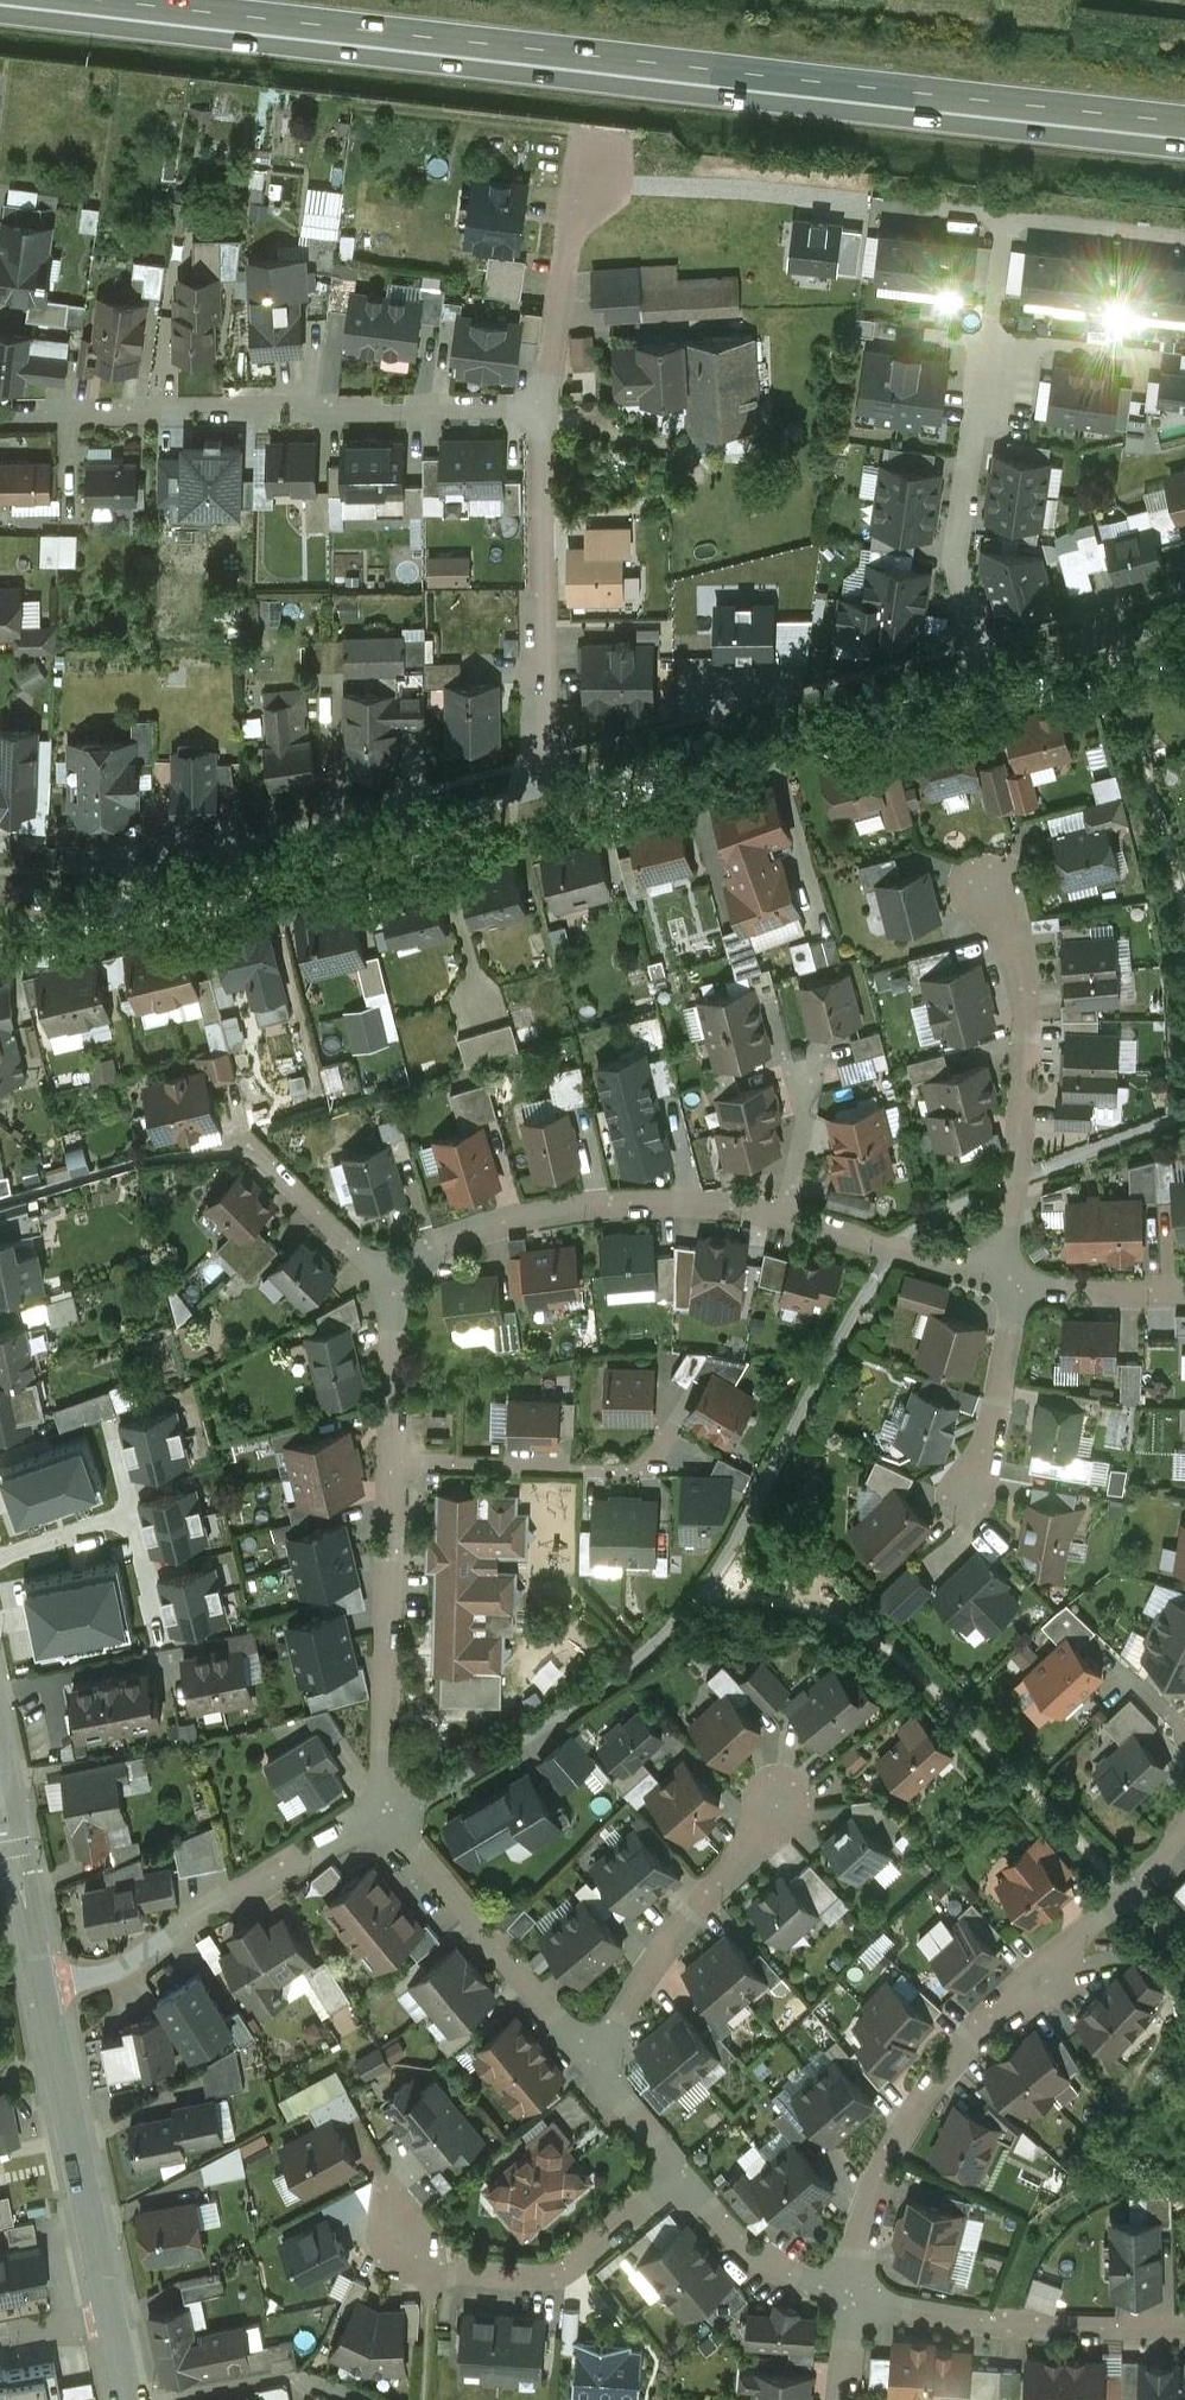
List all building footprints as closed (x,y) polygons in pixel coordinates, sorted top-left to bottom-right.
[(257,115),(242,113),(240,124),(250,125),(248,146),(254,147),(257,115)] [(527,185),(476,179),(468,243),(519,250),(527,185)] [(312,184),(305,231),(341,236),(349,189),(312,184)] [(0,247),(0,249),(53,256),(57,224),(4,217),(0,247)] [(795,217),(789,265),(837,271),(838,268),(842,227),(843,223),(795,217)] [(842,227),(838,268),(858,270),(863,230),(842,227)] [(910,279),(915,237),(883,233),(878,276),(910,279)] [(946,240),(915,237),(910,279),(941,283),(946,240)] [(227,275),(242,275),(242,238),(228,238),(227,275)] [(946,240),(941,283),(973,287),(978,244),(946,240)] [(337,248),(318,245),(315,269),(314,269),(313,276),(333,278),(334,275),(337,248)] [(0,249),(0,295),(30,299),(47,301),(47,300),(53,256),(0,249)] [(1029,250),(1025,292),(1056,296),(1061,254),(1029,250)] [(1061,254),(1056,296),(1088,300),(1093,257),(1061,254)] [(527,260),(489,255),(484,294),(522,299),(527,260)] [(1093,257),(1088,300),(1118,303),(1123,261),(1093,257)] [(149,276),(147,290),(165,293),(170,263),(140,258),(137,274),(149,276)] [(1123,261),(1118,303),(1149,307),(1154,264),(1123,261)] [(1154,264),(1149,307),(1180,310),(1184,268),(1154,264)] [(677,266),(639,268),(642,315),(680,313),(677,278),(677,266)] [(639,268),(594,271),(596,302),(608,301),(609,318),(642,315),(639,268)] [(188,274),(188,293),(213,293),(213,317),(214,317),(221,316),(219,273),(188,274)] [(738,274),(677,278),(680,313),(740,309),(738,274)] [(358,278),(334,275),(333,278),(329,309),(352,312),(354,293),(356,294),(358,278)] [(333,278),(313,276),(312,284),(313,285),(310,311),(310,317),(328,316),(329,309),(333,278)] [(296,277),(252,280),(255,317),(254,317),(256,356),(302,352),(299,314),(298,314),(296,277)] [(446,289),(422,286),(420,302),(421,302),(419,321),(442,323),(442,318),(445,301),(446,289)] [(213,293),(188,293),(188,302),(189,317),(176,318),(176,358),(215,357),(214,317),(213,317),(213,293)] [(356,294),(354,293),(352,312),(347,348),(381,352),(388,298),(356,294)] [(146,301),(101,295),(96,335),(92,363),(97,364),(137,369),(146,301)] [(420,302),(388,298),(381,352),(414,356),(419,321),(421,302),(420,302)] [(47,301),(30,299),(27,321),(67,326),(70,303),(47,300),(47,301)] [(463,303),(445,301),(442,318),(460,320),(460,318),(461,318),(463,303)] [(543,314),(522,311),(520,326),(521,326),(519,340),(540,342),(543,314)] [(461,318),(460,318),(460,320),(453,370),(484,373),(491,322),(461,318)] [(520,326),(491,322),(484,373),(515,377),(519,340),(521,326),(520,326)] [(596,332),(574,333),(576,362),(598,361),(596,332)] [(0,333),(0,386),(24,389),(25,378),(45,381),(49,356),(51,356),(53,339),(31,337),(31,336),(0,333)] [(92,363),(96,335),(83,333),(78,371),(96,373),(97,364),(92,363)] [(754,337),(685,341),(687,396),(689,430),(725,428),(759,426),(754,337)] [(642,343),(642,345),(616,347),(619,397),(645,396),(645,398),(687,396),(685,341),(642,343)] [(949,361),(869,350),(861,411),(877,413),(877,418),(923,425),(923,420),(941,422),(949,361)] [(51,356),(49,356),(45,381),(65,383),(68,358),(51,356)] [(1089,370),(1058,365),(1050,417),(1082,421),(1089,370)] [(1163,368),(1159,402),(1184,405),(1184,370),(1163,368)] [(1121,375),(1089,370),(1082,421),(1113,426),(1121,375)] [(1130,448),(1163,451),(1164,433),(1148,432),(1149,417),(1132,416),(1130,448)] [(725,428),(689,430),(690,445),(700,454),(726,453),(725,428)] [(503,441),(442,441),(442,457),(443,494),(444,494),(470,493),(502,493),(503,493),(503,481),(503,441)] [(315,443),(271,444),(271,492),(274,492),(274,488),(293,488),(293,491),(307,491),(316,491),(315,443)] [(404,443),(343,443),(344,465),(344,495),(378,495),(404,494),(404,485),(404,443)] [(242,445),(184,444),(183,509),(240,510),(242,445)] [(1050,463),(998,455),(993,487),(1045,494),(1050,463)] [(442,457),(423,457),(424,485),(424,494),(443,494),(442,457)] [(137,461),(90,462),(90,502),(94,502),(94,516),(113,516),(113,502),(137,501),(137,461)] [(0,463),(0,498),(52,498),(51,463),(0,463)] [(344,465),(330,466),(330,491),(330,495),(344,495),(344,465)] [(941,473),(884,465),(879,497),(936,505),(941,473)] [(1174,475),(1170,481),(1176,504),(1180,520),(1182,519),(1184,519),(1184,472),(1174,475)] [(522,511),(522,481),(503,481),(503,493),(502,493),(503,512),(522,511)] [(404,494),(378,495),(378,515),(424,515),(424,509),(424,494),(424,485),(404,485),(404,494)] [(1045,494),(993,487),(989,519),(1041,526),(1045,494)] [(330,491),(316,491),(307,491),(307,530),(330,530),(330,495),(330,491)] [(470,513),(470,493),(444,494),(444,509),(444,513),(470,513)] [(443,494),(424,494),(424,509),(444,509),(444,494),(443,494)] [(378,495),(344,495),(344,516),(378,515),(378,495)] [(936,505),(879,497),(875,528),(931,536),(936,505)] [(1176,504),(1149,511),(1153,527),(1159,547),(1184,540),(1184,532),(1182,519),(1180,520),(1176,504)] [(1153,527),(1106,540),(1117,580),(1164,567),(1159,547),(1153,527)] [(588,529),(589,549),(622,549),(622,553),(631,553),(630,528),(588,529)] [(1117,580),(1106,540),(1103,530),(1083,535),(1086,545),(1065,551),(1076,591),(1117,580)] [(61,533),(12,532),(10,563),(59,565),(61,533)] [(78,534),(61,533),(59,565),(77,565),(78,534)] [(589,549),(571,549),(572,601),(623,600),(623,597),(641,596),(641,574),(622,575),(622,553),(622,549),(589,549)] [(1042,557),(985,549),(983,560),(997,611),(1052,596),(1042,557)] [(429,566),(472,565),(472,551),(429,552),(429,566)] [(930,573),(871,565),(866,602),(924,611),(930,573)] [(430,568),(431,583),(473,581),(473,566),(430,568)] [(18,635),(18,637),(21,637),(21,628),(20,589),(0,589),(0,635),(18,635)] [(866,602),(844,599),(838,637),(879,643),(880,633),(904,637),(905,629),(921,631),(924,611),(866,602)] [(738,606),(717,606),(718,658),(773,657),(775,657),(774,620),(774,605),(754,605),(754,603),(738,604),(738,606)] [(814,620),(774,620),(775,657),(773,657),(774,662),(808,662),(814,620)] [(55,651),(56,627),(21,628),(21,637),(18,637),(18,651),(55,651)] [(425,638),(346,640),(346,670),(395,669),(406,669),(406,667),(426,667),(426,663),(425,638)] [(332,670),(332,640),(313,640),(313,671),(332,670)] [(346,670),(346,640),(332,640),(332,670),(346,670)] [(632,643),(617,643),(617,645),(586,645),(586,704),(654,703),(653,645),(632,645),(632,643)] [(37,662),(23,670),(33,686),(47,678),(37,662)] [(462,662),(426,663),(426,667),(426,688),(449,687),(449,685),(461,685),(462,685),(462,662)] [(426,667),(406,667),(406,669),(395,669),(395,692),(397,692),(397,723),(426,723),(426,688),(426,667)] [(498,744),(496,684),(462,685),(461,685),(449,685),(449,687),(450,745),(498,744)] [(305,690),(266,693),(267,706),(290,704),(294,742),(310,740),(305,690)] [(395,692),(347,693),(348,770),(397,769),(397,723),(397,692),(395,692)] [(294,742),(290,704),(267,706),(266,706),(270,746),(265,747),(271,786),(317,778),(312,740),(310,740),(294,742)] [(1059,710),(1008,723),(1020,767),(1070,754),(1059,710)] [(155,761),(154,720),(132,720),(133,742),(135,742),(135,762),(155,761)] [(2,731),(2,746),(4,746),(3,773),(0,773),(0,824),(12,826),(12,828),(22,829),(22,831),(48,833),(49,819),(35,818),(38,739),(38,732),(2,731)] [(954,738),(920,747),(928,779),(924,787),(926,794),(933,799),(941,796),(946,789),(978,781),(969,746),(964,747),(955,742),(954,738)] [(53,740),(38,739),(35,818),(49,819),(53,740)] [(133,742),(76,743),(77,769),(73,773),(74,789),(77,793),(78,819),(137,818),(136,787),(141,787),(141,773),(136,773),(135,762),(135,742),(133,742)] [(872,760),(825,773),(836,816),(843,814),(849,817),(856,815),(859,809),(883,803),(884,802),(879,783),(872,760)] [(237,806),(232,763),(216,763),(216,782),(217,782),(218,806),(237,806)] [(1004,765),(981,771),(991,808),(999,806),(1014,802),(1008,777),(1004,765)] [(1029,771),(1008,777),(1014,802),(1016,810),(1037,805),(1029,771)] [(902,777),(879,783),(884,802),(883,803),(889,825),(913,818),(902,777)] [(218,806),(217,782),(216,782),(174,783),(175,824),(218,823),(218,806)] [(772,788),(715,809),(732,855),(724,857),(734,884),(749,878),(751,883),(782,872),(772,843),(790,837),(772,788)] [(1123,797),(1086,806),(1091,827),(1105,823),(1106,829),(1129,823),(1123,797)] [(1014,802),(999,806),(1001,814),(1016,810),(1014,802)] [(680,823),(652,830),(647,827),(632,831),(638,852),(645,880),(648,880),(646,874),(663,870),(670,874),(691,868),(680,823)] [(1091,827),(1056,836),(1062,859),(1059,865),(1060,871),(1066,874),(1067,878),(1093,871),(1095,878),(1117,872),(1106,829),(1105,823),(1091,827)] [(614,831),(588,837),(590,846),(599,844),(609,881),(625,877),(620,856),(614,831)] [(590,846),(543,859),(555,907),(612,892),(609,881),(599,844),(590,846)] [(638,852),(620,856),(629,892),(629,893),(630,898),(651,893),(648,880),(645,880),(638,852)] [(896,856),(859,866),(866,890),(880,886),(879,885),(902,879),(896,856)] [(514,863),(462,877),(473,919),(497,912),(499,920),(527,913),(514,863)] [(782,872),(751,883),(749,878),(734,884),(728,886),(742,926),(744,931),(749,930),(799,912),(784,871),(782,872)] [(902,879),(879,885),(880,886),(886,910),(892,913),(896,929),(939,918),(927,872),(902,879)] [(435,884),(383,898),(394,940),(418,933),(420,941),(448,934),(435,884)] [(353,906),(297,920),(310,974),(358,963),(358,961),(356,956),(364,954),(353,906)] [(267,925),(219,937),(222,951),(230,982),(231,989),(253,984),(254,987),(258,986),(255,975),(275,970),(270,951),(273,950),(267,925)] [(1091,925),(1056,928),(1057,943),(1064,943),(1063,942),(1093,939),(1091,925)] [(742,926),(723,933),(729,956),(732,955),(736,977),(747,974),(763,970),(749,930),(744,931),(742,926)] [(1093,939),(1063,942),(1064,943),(1065,965),(1062,965),(1063,974),(1117,969),(1114,937),(1093,939)] [(836,938),(810,944),(817,968),(842,962),(836,938)] [(186,941),(157,948),(170,1002),(198,995),(199,995),(196,981),(199,980),(195,966),(192,966),(186,941)] [(950,947),(909,958),(916,983),(927,980),(926,978),(956,970),(950,947)] [(128,955),(127,955),(133,982),(131,983),(134,997),(137,997),(140,1009),(170,1002),(157,948),(128,955)] [(230,982),(222,951),(206,955),(211,977),(215,993),(216,992),(215,986),(230,982)] [(127,953),(112,957),(119,986),(131,983),(133,982),(127,955),(128,955),(127,953)] [(379,956),(358,961),(358,963),(366,996),(388,991),(379,956)] [(112,957),(96,961),(97,963),(98,963),(104,989),(107,989),(119,986),(112,957)] [(97,963),(68,970),(81,1024),(111,1016),(108,1004),(111,1003),(107,989),(104,989),(98,963),(97,963)] [(956,970),(926,978),(927,980),(940,1030),(953,1027),(955,1034),(993,1024),(986,999),(989,999),(985,984),(983,984),(977,965),(956,970)] [(763,970),(747,974),(751,989),(752,989),(754,996),(761,994),(762,999),(778,995),(770,968),(763,970)] [(1117,969),(1063,974),(1064,982),(1067,982),(1069,1004),(1069,1005),(1098,1003),(1120,1001),(1117,969)] [(40,977),(38,977),(45,1004),(42,1005),(46,1019),(48,1018),(51,1031),(81,1024),(68,970),(40,977)] [(39,975),(23,979),(30,1007),(42,1005),(45,1004),(38,977),(40,977),(39,975)] [(847,975),(808,985),(813,1005),(811,1006),(808,1011),(809,1019),(815,1023),(818,1034),(860,1023),(847,975)] [(199,980),(196,981),(199,995),(198,995),(205,1024),(221,1020),(215,993),(211,977),(199,980)] [(0,986),(0,1033),(15,1030),(10,984),(0,986)] [(751,989),(702,1002),(710,1034),(760,1021),(754,996),(752,989),(751,989)] [(687,1004),(695,1035),(707,1032),(699,1001),(687,1004)] [(1098,1003),(1069,1005),(1069,1004),(1062,1005),(1064,1020),(1099,1020),(1098,1003)] [(1099,1020),(1064,1020),(1063,1035),(1067,1036),(1068,1034),(1098,1036),(1099,1020)] [(760,1021),(710,1034),(718,1065),(718,1066),(733,1063),(769,1053),(760,1021)] [(511,1024),(486,1033),(492,1060),(519,1051),(511,1024)] [(0,1033),(0,1084),(25,1078),(15,1030),(0,1033)] [(880,1031),(851,1038),(857,1059),(885,1051),(880,1031)] [(486,1033),(458,1040),(466,1067),(492,1060),(486,1033)] [(1098,1036),(1068,1034),(1067,1036),(1067,1058),(1064,1058),(1063,1066),(1117,1068),(1119,1036),(1098,1036)] [(230,1050),(198,1058),(201,1071),(205,1070),(209,1084),(236,1078),(230,1050)] [(945,1053),(908,1062),(912,1081),(934,1075),(935,1079),(950,1075),(945,1053)] [(96,1078),(120,1074),(116,1055),(92,1059),(96,1078)] [(670,1055),(638,1063),(647,1098),(679,1090),(670,1055)] [(636,1056),(599,1066),(612,1116),(655,1104),(655,1103),(648,1105),(647,1098),(638,1063),(636,1056)] [(718,1065),(702,1069),(706,1086),(737,1078),(733,1063),(718,1066),(718,1065)] [(581,1065),(547,1072),(556,1110),(590,1102),(581,1065)] [(950,1075),(935,1079),(943,1110),(943,1111),(981,1101),(982,1102),(994,1099),(985,1066),(950,1075)] [(1117,1068),(1063,1066),(1063,1075),(1066,1075),(1065,1097),(1065,1098),(1092,1099),(1116,1100),(1117,1068)] [(186,1073),(169,1077),(169,1079),(149,1084),(152,1097),(149,1097),(153,1113),(212,1098),(209,1084),(205,1070),(201,1071),(186,1075),(186,1073)] [(737,1078),(706,1086),(711,1102),(720,1100),(720,1098),(741,1093),(737,1078)] [(489,1082),(451,1093),(463,1134),(478,1130),(476,1123),(498,1116),(489,1082)] [(741,1093),(720,1098),(720,1100),(728,1130),(728,1131),(771,1119),(771,1120),(779,1118),(770,1085),(741,1093)] [(254,1128),(277,1123),(272,1097),(248,1102),(254,1128)] [(1092,1099),(1065,1098),(1065,1097),(1059,1097),(1057,1125),(1090,1126),(1092,1099)] [(212,1098),(153,1113),(156,1128),(160,1127),(163,1139),(183,1134),(183,1137),(200,1133),(200,1130),(219,1126),(212,1098)] [(981,1101),(943,1111),(943,1110),(930,1114),(939,1147),(990,1133),(982,1102),(981,1101)] [(1096,1115),(1116,1118),(1118,1106),(1098,1103),(1096,1115)] [(655,1104),(612,1116),(625,1166),(648,1161),(649,1166),(670,1160),(655,1104)] [(882,1106),(831,1119),(839,1150),(839,1151),(883,1140),(883,1141),(890,1139),(882,1106)] [(566,1113),(526,1122),(537,1169),(553,1166),(559,1171),(578,1166),(566,1113)] [(400,1116),(380,1123),(387,1147),(388,1147),(393,1161),(412,1155),(400,1116)] [(771,1119),(728,1131),(728,1130),(720,1132),(728,1163),(728,1165),(750,1159),(779,1151),(771,1120),(771,1119)] [(463,1134),(437,1142),(445,1168),(443,1173),(447,1186),(452,1188),(454,1197),(499,1184),(482,1129),(478,1130),(463,1134)] [(883,1140),(839,1151),(839,1150),(832,1152),(841,1185),(892,1172),(883,1141),(883,1140)] [(387,1147),(347,1159),(351,1171),(336,1176),(343,1201),(358,1196),(362,1207),(403,1194),(393,1161),(388,1147),(387,1147)] [(1173,1154),(1156,1159),(1157,1202),(1176,1200),(1175,1184),(1176,1183),(1173,1154)] [(72,1173),(91,1171),(90,1156),(71,1158),(72,1173)] [(750,1159),(728,1165),(728,1163),(719,1166),(724,1187),(755,1179),(750,1159)] [(1156,1159),(1130,1166),(1130,1199),(1140,1198),(1140,1200),(1156,1200),(1157,1202),(1156,1159)] [(0,1177),(0,1196),(12,1193),(9,1176),(0,1177)] [(250,1181),(235,1181),(213,1203),(226,1216),(221,1220),(234,1233),(240,1239),(254,1225),(274,1205),(250,1181)] [(1079,1181),(1042,1193),(1043,1209),(1069,1208),(1069,1204),(1069,1200),(1080,1200),(1079,1181)] [(1175,1184),(1176,1200),(1181,1240),(1184,1240),(1184,1182),(1176,1183),(1175,1184)] [(872,1199),(856,1195),(852,1211),(868,1215),(872,1199)] [(1130,1199),(1102,1199),(1103,1254),(1112,1254),(1112,1258),(1133,1258),(1133,1253),(1141,1253),(1140,1200),(1140,1198),(1130,1199)] [(1103,1254),(1102,1199),(1080,1200),(1069,1200),(1069,1204),(1069,1208),(1070,1255),(1103,1254)] [(15,1236),(33,1233),(44,1230),(40,1211),(31,1213),(28,1200),(0,1208),(0,1239),(15,1236)] [(240,1239),(234,1233),(218,1249),(237,1268),(267,1238),(254,1225),(240,1239)] [(36,1251),(33,1233),(15,1236),(18,1254),(36,1251)] [(44,1284),(38,1251),(36,1251),(18,1254),(15,1236),(0,1239),(0,1293),(44,1284)] [(653,1236),(603,1241),(607,1284),(655,1280),(656,1280),(654,1256),(653,1236)] [(267,1238),(237,1268),(249,1281),(279,1251),(267,1238)] [(747,1243),(701,1238),(700,1248),(695,1290),(699,1291),(703,1295),(717,1297),(722,1293),(723,1286),(742,1288),(747,1243)] [(303,1242),(273,1272),(289,1288),(289,1295),(298,1303),(304,1303),(306,1305),(335,1275),(325,1265),(327,1263),(316,1252),(314,1254),(303,1242)] [(700,1248),(676,1245),(676,1254),(675,1288),(676,1288),(695,1290),(700,1248)] [(574,1248),(529,1254),(529,1260),(531,1275),(528,1276),(530,1293),(531,1303),(550,1301),(552,1303),(560,1302),(570,1290),(579,1289),(574,1248)] [(793,1259),(765,1251),(760,1282),(785,1289),(793,1259)] [(842,1267),(795,1253),(793,1259),(785,1289),(782,1301),(812,1309),(815,1298),(826,1301),(831,1284),(837,1285),(842,1267)] [(676,1254),(654,1256),(656,1280),(655,1280),(656,1298),(675,1297),(676,1288),(675,1288),(676,1254)] [(529,1260),(511,1262),(515,1295),(530,1293),(528,1276),(531,1275),(529,1260)] [(949,1287),(908,1275),(900,1302),(940,1314),(941,1314),(949,1287)] [(496,1276),(447,1282),(449,1295),(445,1300),(447,1316),(452,1320),(453,1323),(493,1319),(501,1317),(500,1310),(496,1276)] [(52,1294),(58,1324),(83,1318),(76,1288),(52,1294)] [(579,1289),(570,1290),(560,1302),(560,1304),(572,1308),(585,1306),(583,1288),(579,1289)] [(355,1296),(318,1316),(322,1335),(347,1329),(348,1332),(362,1325),(355,1296)] [(517,1308),(500,1310),(501,1317),(493,1319),(497,1352),(522,1349),(517,1308)] [(941,1314),(940,1314),(934,1332),(928,1335),(921,1358),(967,1372),(981,1326),(941,1314)] [(1176,1314),(1176,1333),(1184,1334),(1184,1314),(1176,1314)] [(1096,1323),(1066,1322),(1065,1362),(1082,1363),(1085,1367),(1093,1367),(1096,1363),(1115,1364),(1116,1326),(1098,1325),(1096,1323)] [(0,1333),(0,1383),(19,1379),(20,1379),(38,1376),(27,1327),(0,1333)] [(322,1335),(310,1338),(326,1401),(363,1392),(348,1332),(347,1329),(322,1335)] [(191,1354),(210,1349),(205,1331),(185,1337),(191,1354)] [(688,1351),(672,1377),(688,1387),(694,1377),(694,1376),(709,1352),(688,1351)] [(750,1360),(709,1352),(694,1376),(694,1377),(708,1385),(714,1375),(734,1387),(750,1360)] [(1143,1362),(1122,1361),(1121,1401),(1141,1405),(1143,1362)] [(653,1371),(608,1370),(607,1418),(652,1419),(653,1371)] [(1150,1386),(1165,1398),(1175,1386),(1160,1374),(1150,1386)] [(734,1387),(714,1375),(708,1385),(690,1416),(729,1439),(753,1399),(734,1387)] [(20,1379),(19,1379),(27,1414),(46,1412),(38,1376),(20,1379)] [(957,1386),(927,1376),(922,1392),(952,1403),(957,1386)] [(10,1432),(9,1430),(29,1426),(27,1414),(19,1379),(0,1383),(0,1434),(10,1432)] [(111,1388),(58,1407),(65,1429),(119,1410),(111,1388)] [(922,1392),(916,1390),(910,1407),(899,1404),(894,1418),(905,1422),(900,1435),(911,1439),(918,1454),(927,1449),(943,1455),(947,1442),(945,1438),(949,1428),(957,1424),(953,1416),(957,1405),(952,1403),(922,1392)] [(1102,1398),(1067,1392),(1065,1407),(1082,1410),(1082,1411),(1100,1414),(1102,1398)] [(559,1401),(511,1400),(510,1442),(558,1444),(559,1434),(559,1401)] [(575,1402),(559,1401),(559,1434),(574,1435),(575,1402)] [(1065,1407),(1041,1403),(1039,1418),(1036,1417),(1033,1432),(1036,1433),(1033,1449),(1074,1456),(1082,1411),(1082,1410),(1065,1407)] [(180,1411),(125,1424),(137,1476),(192,1463),(180,1411)] [(309,1426),(272,1435),(276,1450),(290,1447),(289,1445),(312,1440),(309,1426)] [(312,1440),(289,1445),(290,1447),(297,1475),(359,1460),(357,1453),(352,1454),(347,1432),(312,1440)] [(85,1438),(4,1466),(22,1519),(104,1491),(85,1438)] [(752,1473),(720,1457),(712,1472),(711,1478),(730,1479),(730,1484),(743,1490),(752,1473)] [(915,1477),(877,1458),(867,1479),(886,1499),(890,1503),(900,1492),(905,1497),(915,1477)] [(359,1460),(297,1475),(303,1503),(303,1504),(327,1499),(361,1491),(356,1468),(360,1467),(359,1460)] [(1127,1492),(1130,1468),(1114,1466),(1111,1490),(1127,1492)] [(711,1478),(685,1477),(684,1538),(706,1539),(707,1523),(715,1523),(730,1495),(730,1484),(730,1479),(711,1478)] [(1077,1492),(1034,1485),(1031,1504),(1050,1507),(1050,1505),(1074,1509),(1077,1492)] [(198,1490),(143,1503),(155,1555),(210,1543),(198,1490)] [(568,1504),(554,1491),(542,1505),(556,1518),(568,1504)] [(900,1492),(890,1503),(886,1499),(854,1530),(873,1550),(878,1546),(892,1560),(930,1524),(905,1497),(900,1492)] [(481,1494),(439,1493),(438,1540),(429,1540),(429,1556),(438,1556),(435,1639),(445,1639),(445,1673),(476,1673),(476,1671),(490,1671),(502,1671),(502,1658),(509,1652),(502,1646),(503,1639),(503,1632),(486,1632),(487,1612),(502,1612),(502,1613),(514,1613),(514,1600),(522,1593),(515,1586),(515,1580),(515,1573),(498,1573),(499,1553),(513,1554),(525,1554),(526,1542),(533,1535),(526,1527),(526,1521),(527,1521),(527,1515),(516,1514),(516,1497),(488,1496),(487,1513),(480,1513),(481,1494)] [(327,1499),(303,1504),(303,1503),(289,1506),(293,1521),(330,1513),(327,1499)] [(626,1501),(611,1501),(611,1502),(596,1502),(596,1530),(595,1558),(595,1559),(625,1559),(626,1501)] [(641,1501),(626,1501),(625,1559),(654,1560),(654,1555),(656,1503),(641,1503),(641,1501)] [(1031,1504),(1030,1504),(1022,1548),(1026,1548),(1025,1554),(1026,1559),(1029,1563),(1034,1566),(1039,1567),(1039,1569),(1061,1573),(1068,1538),(1082,1511),(1074,1509),(1050,1505),(1050,1507),(1031,1504)] [(314,1519),(280,1527),(284,1543),(293,1541),(318,1535),(314,1519)] [(596,1530),(581,1529),(580,1572),(595,1573),(595,1559),(595,1558),(596,1530)] [(293,1541),(299,1569),(348,1559),(342,1530),(318,1535),(293,1541)] [(980,1553),(959,1573),(960,1573),(936,1596),(962,1623),(971,1615),(976,1621),(981,1621),(988,1614),(997,1623),(1018,1603),(1003,1587),(1004,1581),(1006,1580),(980,1553)] [(669,1556),(654,1555),(654,1560),(654,1574),(668,1575),(669,1556)] [(348,1559),(299,1569),(306,1597),(354,1588),(348,1559)] [(118,1566),(30,1583),(42,1648),(65,1643),(66,1648),(108,1640),(107,1635),(131,1630),(118,1566)] [(910,1567),(880,1595),(902,1618),(932,1590),(910,1567)] [(221,1569),(163,1582),(174,1632),(232,1619),(221,1569)] [(1173,1600),(1169,1609),(1159,1611),(1152,1625),(1184,1641),(1184,1603),(1183,1603),(1173,1600)] [(1096,1630),(1067,1603),(1056,1612),(1042,1624),(1060,1644),(1068,1637),(1078,1647),(1096,1630)] [(354,1608),(304,1617),(310,1647),(360,1638),(354,1608)] [(1152,1625),(1145,1639),(1150,1648),(1145,1657),(1154,1663),(1167,1673),(1181,1679),(1184,1681),(1184,1641),(1152,1625)] [(1060,1644),(1027,1675),(1032,1680),(1027,1685),(1037,1695),(1042,1691),(1062,1713),(1103,1674),(1078,1647),(1068,1637),(1060,1644)] [(360,1638),(310,1647),(316,1679),(329,1676),(365,1668),(360,1638)] [(242,1649),(221,1654),(221,1653),(213,1655),(223,1704),(224,1707),(253,1701),(242,1649)] [(205,1657),(184,1661),(193,1706),(203,1704),(204,1708),(223,1704),(213,1655),(205,1656),(205,1657)] [(549,1661),(536,1677),(549,1689),(563,1673),(549,1661)] [(741,1683),(723,1663),(707,1679),(723,1696),(726,1693),(739,1707),(753,1695),(741,1683)] [(1167,1673),(1154,1663),(1144,1676),(1171,1701),(1181,1679),(1167,1673)] [(761,1664),(741,1683),(753,1695),(767,1711),(778,1700),(785,1708),(788,1705),(787,1704),(793,1699),(761,1664)] [(365,1668),(329,1676),(332,1691),(325,1693),(328,1705),(376,1694),(369,1667),(365,1668)] [(148,1672),(74,1687),(77,1701),(73,1702),(79,1735),(162,1719),(155,1685),(151,1686),(148,1672)] [(823,1684),(820,1681),(807,1692),(805,1689),(793,1699),(787,1704),(788,1705),(823,1747),(850,1724),(851,1726),(877,1704),(859,1682),(850,1690),(836,1674),(823,1684)] [(739,1707),(726,1693),(723,1696),(713,1705),(713,1712),(696,1728),(731,1766),(745,1752),(742,1749),(761,1731),(739,1707)] [(1131,1698),(1108,1719),(1129,1741),(1135,1736),(1141,1742),(1158,1726),(1131,1698)] [(328,1705),(302,1713),(315,1732),(317,1731),(326,1745),(344,1734),(328,1705)] [(640,1712),(624,1726),(621,1723),(608,1734),(612,1737),(602,1745),(624,1770),(625,1771),(640,1757),(662,1737),(640,1712)] [(916,1716),(901,1730),(907,1736),(880,1761),(903,1787),(915,1775),(921,1781),(950,1754),(916,1716)] [(315,1732),(268,1761),(287,1792),(300,1784),(311,1801),(342,1782),(330,1763),(328,1764),(320,1751),(327,1747),(326,1745),(317,1731),(315,1732)] [(596,1760),(574,1735),(541,1763),(563,1788),(596,1760)] [(1129,1741),(1111,1759),(1108,1756),(1105,1756),(1098,1762),(1098,1766),(1101,1768),(1098,1771),(1129,1804),(1161,1774),(1155,1757),(1141,1742),(1135,1736),(1129,1741)] [(858,1769),(871,1757),(858,1744),(846,1757),(858,1769)] [(640,1757),(625,1771),(624,1770),(613,1780),(625,1793),(651,1769),(640,1757)] [(126,1763),(62,1777),(68,1806),(119,1796),(117,1784),(130,1781),(126,1763)] [(663,1783),(649,1795),(650,1796),(686,1836),(699,1825),(702,1828),(715,1815),(711,1810),(720,1801),(685,1763),(663,1783)] [(651,1769),(625,1793),(637,1807),(650,1796),(649,1795),(663,1783),(651,1769)] [(530,1775),(447,1825),(470,1861),(505,1840),(525,1828),(533,1842),(571,1819),(562,1803),(551,1810),(530,1775)] [(119,1796),(68,1806),(78,1858),(111,1851),(107,1827),(125,1823),(119,1796)] [(877,1798),(852,1801),(854,1817),(866,1830),(888,1810),(877,1798)] [(866,1830),(854,1817),(826,1843),(830,1846),(829,1861),(844,1862),(858,1877),(869,1867),(873,1871),(890,1855),(866,1830)] [(216,1826),(174,1844),(181,1875),(227,1866),(216,1826)] [(525,1828),(505,1840),(514,1854),(520,1855),(531,1848),(533,1842),(525,1828)] [(675,1873),(637,1830),(616,1848),(654,1892),(675,1873)] [(1071,1869),(1044,1836),(1031,1847),(1058,1880),(1071,1869)] [(1031,1847),(1008,1866),(1016,1875),(1003,1887),(1032,1922),(1046,1911),(1047,1912),(1057,1903),(1054,1899),(1066,1889),(1058,1880),(1031,1847)] [(654,1892),(616,1848),(594,1867),(632,1911),(654,1892)] [(142,1856),(105,1871),(108,1883),(145,1875),(142,1856)] [(332,1862),(312,1878),(323,1892),(344,1876),(332,1862)] [(840,1894),(811,1863),(789,1883),(817,1914),(840,1894)] [(422,1927),(372,1867),(360,1877),(357,1874),(344,1886),(346,1889),(331,1901),(343,1916),(336,1921),(364,1955),(370,1949),(382,1964),(397,1952),(399,1955),(409,1947),(413,1944),(411,1941),(424,1930),(422,1927)] [(145,1875),(108,1883),(109,1887),(85,1892),(94,1932),(144,1921),(141,1908),(176,1901),(170,1870),(145,1875)] [(1172,1891),(1184,1905),(1184,1878),(1172,1891)] [(789,1883),(786,1880),(776,1889),(773,1886),(752,1906),(786,1943),(817,1914),(789,1883)] [(516,1899),(504,1899),(493,1911),(507,1926),(525,1907),(516,1899)] [(623,1944),(585,1900),(564,1919),(602,1963),(623,1944)] [(1002,1933),(973,1901),(959,1914),(966,1922),(968,1921),(989,1944),(1002,1933)] [(525,1907),(507,1926),(519,1938),(537,1919),(525,1907)] [(602,1963),(564,1919),(542,1938),(580,1981),(602,1963)] [(956,1931),(952,1926),(951,1927),(945,1919),(939,1919),(920,1937),(919,1942),(931,1955),(934,1953),(940,1960),(940,1967),(945,1973),(952,1973),(963,1985),(997,1953),(989,1944),(968,1921),(966,1922),(956,1931)] [(284,1920),(226,1956),(251,1996),(253,1995),(264,2011),(285,1998),(282,1992),(284,1990),(281,1986),(279,1987),(275,1981),(309,1960),(284,1920)] [(424,1930),(411,1941),(413,1944),(409,1947),(418,1958),(417,1958),(418,1958),(441,1939),(427,1923),(422,1927),(424,1930)] [(751,1961),(728,1935),(707,1953),(744,1997),(766,1979),(766,1978),(751,1961)] [(427,1970),(412,1982),(413,1983),(432,2007),(477,1969),(469,1960),(467,1962),(454,1947),(427,1970)] [(783,1976),(761,1951),(751,1961),(766,1978),(766,1979),(772,1986),(783,1976)] [(744,1997),(707,1953),(685,1972),(704,1994),(723,2016),(724,2015),(744,1997)] [(418,1958),(390,1981),(400,1993),(413,1983),(412,1982),(427,1970),(418,1958)] [(191,1963),(150,1990),(165,2013),(170,2021),(211,1994),(191,1963)] [(1162,1990),(1135,1964),(1121,1979),(1148,2005),(1162,1990)] [(477,1969),(432,2007),(452,2030),(453,2031),(467,2019),(495,1996),(483,1981),(486,1979),(477,1969)] [(1119,1978),(1101,1997),(1099,1995),(1088,2006),(1090,2008),(1078,2021),(1113,2053),(1153,2010),(1148,2005),(1121,1979),(1119,1978)] [(908,2000),(889,1982),(866,2006),(872,2012),(891,2029),(892,2027),(910,2044),(923,2030),(921,2029),(929,2021),(930,2020),(908,2000)] [(943,2008),(920,1987),(908,2000),(930,2020),(929,2021),(930,2022),(943,2008)] [(211,1994),(170,2021),(191,2054),(231,2028),(233,2026),(225,2014),(211,1994)] [(723,2016),(704,1994),(694,2004),(712,2025),(722,2036),(734,2026),(724,2015),(723,2016)] [(238,2006),(225,2014),(233,2026),(231,2028),(239,2041),(255,2032),(238,2006)] [(681,2010),(659,2029),(697,2072),(717,2055),(718,2054),(701,2034),(681,2010)] [(891,2029),(872,2012),(858,2027),(869,2038),(863,2045),(871,2052),(891,2071),(892,2070),(913,2048),(910,2044),(892,2027),(891,2029)] [(158,2014),(120,2023),(122,2031),(132,2077),(136,2076),(171,2068),(158,2014)] [(516,2016),(481,2045),(484,2049),(477,2054),(519,2105),(525,2100),(528,2103),(563,2074),(544,2051),(545,2051),(536,2039),(535,2040),(516,2016)] [(467,2019),(453,2031),(452,2030),(439,2040),(449,2053),(477,2030),(467,2019)] [(722,2036),(712,2025),(701,2034),(718,2054),(717,2055),(725,2063),(737,2053),(722,2036)] [(697,2072),(659,2029),(638,2047),(660,2073),(675,2091),(676,2091),(697,2072)] [(132,2077),(122,2031),(100,2036),(111,2085),(137,2080),(136,2076),(132,2077)] [(1040,2034),(1028,2044),(1024,2040),(1013,2049),(1014,2050),(1013,2051),(1015,2053),(1048,2092),(1069,2075),(1055,2058),(1056,2053),(1050,2047),(1040,2034)] [(1080,2066),(1062,2037),(1050,2047),(1056,2053),(1055,2058),(1069,2075),(1080,2066)] [(859,2063),(837,2039),(825,2049),(835,2060),(836,2060),(854,2080),(865,2071),(859,2063)] [(236,2048),(201,2068),(207,2096),(244,2089),(236,2048)] [(371,2076),(395,2063),(389,2052),(365,2065),(371,2076)] [(891,2071),(871,2052),(859,2063),(865,2071),(879,2087),(895,2073),(892,2070),(891,2071)] [(1015,2053),(1005,2061),(1002,2058),(986,2071),(991,2077),(997,2085),(1002,2085),(1015,2101),(1022,2096),(1034,2111),(1052,2097),(1048,2092),(1015,2053)] [(854,2080),(836,2060),(835,2060),(815,2078),(853,2122),(874,2103),(854,2080)] [(660,2073),(642,2088),(661,2110),(679,2094),(676,2091),(675,2091),(660,2073)] [(997,2085),(991,2077),(978,2087),(991,2098),(1004,2110),(1015,2101),(1002,2085),(997,2085)] [(853,2122),(815,2078),(794,2096),(793,2097),(812,2118),(831,2140),(853,2122)] [(423,2092),(412,2079),(395,2092),(398,2095),(385,2105),(415,2142),(457,2108),(435,2081),(423,2092)] [(812,2118),(793,2097),(794,2096),(785,2085),(772,2096),(783,2109),(784,2108),(801,2128),(802,2127),(812,2118)] [(347,2088),(310,2108),(321,2128),(333,2121),(336,2126),(361,2113),(347,2088)] [(1004,2110),(991,2098),(976,2115),(1001,2127),(997,2135),(1013,2142),(1021,2125),(1004,2110)] [(214,2100),(176,2108),(177,2117),(178,2117),(184,2146),(221,2138),(214,2100)] [(14,2130),(9,2101),(0,2103),(0,2133),(14,2130)] [(976,2115),(958,2106),(950,2123),(941,2126),(944,2134),(935,2155),(977,2175),(997,2135),(1001,2127),(976,2115)] [(457,2108),(415,2142),(433,2162),(450,2148),(458,2158),(482,2139),(457,2108)] [(801,2128),(784,2108),(783,2109),(773,2118),(795,2143),(796,2143),(807,2133),(802,2127),(801,2128)] [(177,2117),(130,2127),(138,2164),(186,2154),(184,2146),(178,2117),(177,2117)] [(553,2120),(528,2141),(534,2149),(547,2164),(559,2154),(572,2144),(553,2120)] [(321,2128),(283,2148),(306,2191),(356,2164),(336,2126),(333,2121),(321,2128)] [(0,2133),(0,2147),(17,2144),(14,2130),(0,2133)] [(252,2159),(277,2148),(269,2131),(244,2142),(252,2159)] [(796,2143),(795,2143),(774,2161),(811,2205),(833,2186),(796,2143)] [(239,2145),(202,2165),(206,2182),(245,2174),(239,2145)] [(547,2164),(534,2149),(510,2169),(513,2173),(498,2185),(513,2203),(506,2209),(524,2231),(583,2183),(559,2154),(547,2164)] [(811,2205),(774,2161),(752,2180),(771,2202),(790,2224),(811,2205)] [(744,2171),(725,2186),(752,2218),(771,2202),(752,2180),(744,2171)] [(302,2285),(354,2258),(338,2228),(371,2210),(361,2191),(276,2235),(302,2285)] [(1172,2192),(1144,2193),(1145,2221),(1158,2221),(1158,2225),(1173,2224),(1172,2192)] [(972,2200),(944,2193),(941,2207),(964,2213),(964,2214),(968,2215),(972,2200)] [(14,2223),(8,2196),(0,2197),(0,2225),(14,2223)] [(941,2207),(912,2200),(908,2214),(901,2218),(899,2228),(956,2243),(964,2214),(964,2213),(941,2207)] [(193,2204),(139,2214),(148,2261),(162,2259),(169,2263),(177,2262),(182,2255),(202,2250),(193,2204)] [(964,2241),(981,2245),(986,2217),(969,2213),(964,2241)] [(1145,2221),(1113,2222),(1115,2294),(1160,2292),(1158,2225),(1158,2221),(1145,2221)] [(33,2222),(6,2227),(8,2241),(35,2236),(33,2222)] [(662,2246),(643,2261),(644,2262),(665,2288),(708,2253),(686,2226),(662,2246)] [(956,2243),(899,2228),(896,2238),(900,2245),(897,2260),(925,2267),(949,2273),(949,2271),(956,2243)] [(648,2229),(622,2251),(637,2268),(644,2262),(643,2261),(662,2246),(648,2229)] [(47,2290),(38,2246),(37,2246),(37,2247),(0,2254),(0,2299),(47,2290)] [(708,2253),(665,2288),(687,2315),(706,2299),(730,2280),(729,2278),(708,2253)] [(949,2273),(925,2267),(922,2281),(954,2289),(957,2274),(949,2271),(949,2273)] [(1059,2308),(1067,2284),(1038,2274),(1030,2299),(1059,2308)] [(354,2277),(339,2309),(351,2315),(358,2301),(359,2302),(368,2283),(354,2277)] [(730,2280),(706,2299),(722,2320),(748,2298),(731,2277),(729,2278),(730,2280)] [(221,2278),(182,2287),(185,2302),(225,2294),(221,2278)] [(419,2300),(402,2301),(402,2311),(403,2311),(404,2336),(418,2336),(420,2307),(419,2300)] [(351,2315),(333,2353),(367,2370),(379,2312),(359,2302),(358,2301),(351,2315)] [(778,2304),(774,2315),(750,2313),(749,2318),(740,2323),(748,2337),(748,2342),(790,2345),(813,2346),(813,2345),(815,2317),(795,2316),(797,2311),(778,2304)] [(188,2308),(150,2316),(163,2382),(202,2374),(202,2373),(195,2338),(188,2308)] [(580,2309),(564,2308),(562,2349),(576,2350),(577,2339),(580,2309)] [(402,2311),(379,2312),(367,2370),(405,2368),(404,2336),(403,2311),(402,2311)] [(545,2319),(464,2313),(463,2329),(459,2329),(458,2347),(462,2347),(460,2366),(479,2368),(479,2376),(522,2379),(523,2371),(541,2372),(543,2353),(547,2353),(548,2335),(544,2335),(545,2319)] [(243,2327),(195,2338),(202,2373),(230,2367),(239,2353),(248,2351),(243,2327)] [(577,2339),(576,2350),(574,2380),(599,2382),(598,2389),(623,2391),(622,2397),(639,2398),(643,2351),(629,2350),(630,2343),(577,2339)] [(933,2343),(895,2341),(894,2355),(892,2386),(891,2395),(894,2395),(898,2399),(905,2399),(909,2396),(928,2397),(929,2397),(932,2350),(933,2350),(933,2343)] [(293,2342),(268,2347),(273,2372),(297,2368),(293,2342)] [(813,2346),(790,2345),(789,2359),(813,2361),(815,2345),(813,2345),(813,2346)] [(932,2350),(929,2397),(928,2397),(928,2399),(967,2399),(967,2398),(969,2365),(970,2353),(933,2350),(932,2350)] [(894,2355),(871,2354),(869,2385),(892,2386),(894,2355)] [(1041,2364),(1041,2359),(1028,2359),(1027,2399),(1065,2399),(1065,2360),(1058,2360),(1054,2360),(1050,2364),(1041,2364)] [(1143,2359),(1122,2359),(1122,2375),(1123,2375),(1122,2397),(1123,2397),(1141,2397),(1142,2364),(1143,2364),(1143,2359)] [(1090,2360),(1090,2365),(1081,2365),(1077,2361),(1073,2361),(1073,2360),(1065,2360),(1065,2399),(1103,2399),(1103,2375),(1103,2361),(1090,2360)] [(6,2372),(11,2399),(62,2399),(55,2364),(6,2372)] [(1142,2364),(1141,2397),(1141,2399),(1179,2399),(1180,2365),(1143,2364),(1142,2364)] [(1001,2367),(969,2365),(967,2398),(999,2399),(1000,2399),(1001,2367)] [(1001,2367),(1000,2399),(1011,2399),(1018,2399),(1020,2368),(1001,2367)] [(0,2371),(0,2399),(11,2399),(6,2372),(5,2370),(0,2371)] [(757,2371),(755,2399),(806,2399),(806,2393),(808,2393),(810,2375),(757,2371)] [(1103,2375),(1103,2399),(1122,2399),(1123,2397),(1122,2397),(1123,2375),(1122,2375),(1103,2375)] [(283,2385),(282,2385),(274,2387),(276,2399),(290,2399),(289,2391),(288,2389),(287,2388),(283,2385)] [(260,2389),(261,2399),(276,2399),(274,2387),(260,2389)]
